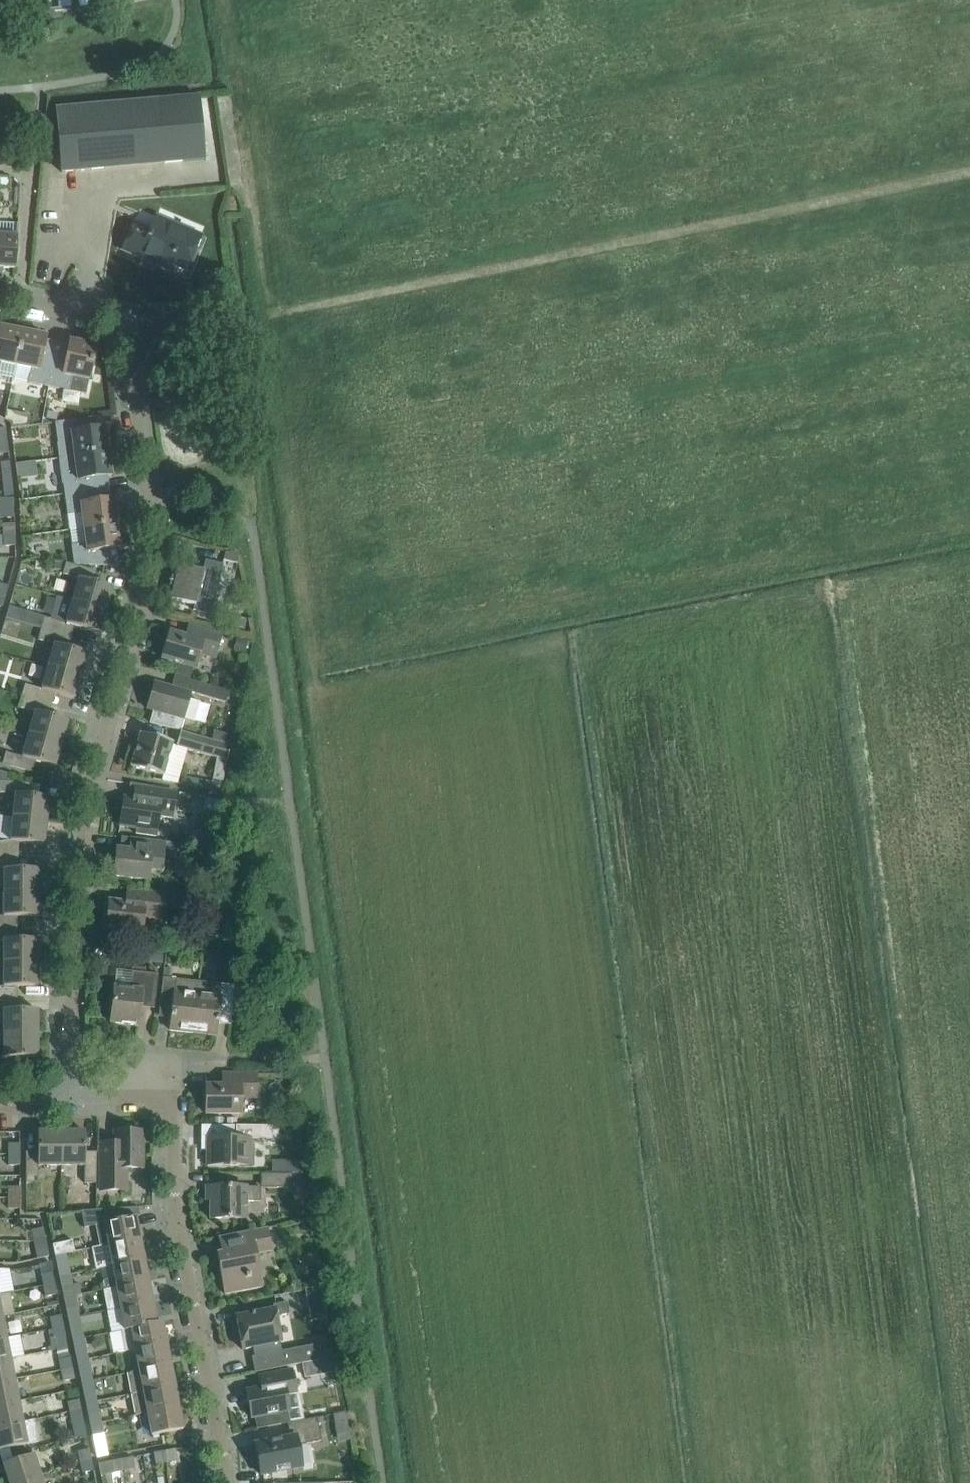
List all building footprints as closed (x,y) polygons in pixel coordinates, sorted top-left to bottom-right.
[(17,6),(5,8),(6,18),(18,17),(17,6)] [(71,7),(58,8),(59,18),(72,17),(71,7)] [(59,18),(58,8),(46,9),(47,20),(59,18)] [(47,20),(46,9),(27,11),(28,21),(47,20)] [(60,157),(61,173),(204,160),(198,96),(56,109),(60,157)] [(61,173),(60,157),(52,158),(54,185),(62,184),(61,173)] [(133,227),(130,232),(122,251),(156,265),(158,259),(185,271),(198,240),(154,221),(149,234),(133,227)] [(2,274),(2,268),(15,269),(16,249),(17,223),(0,223),(0,274),(2,274)] [(15,366),(22,331),(0,326),(0,365),(0,363),(15,366)] [(27,383),(48,387),(56,348),(44,345),(46,336),(22,331),(15,366),(16,366),(13,379),(28,382),(27,383)] [(56,348),(48,387),(49,387),(69,391),(86,395),(89,380),(96,346),(70,341),(68,350),(56,348)] [(46,412),(45,420),(56,422),(57,414),(46,412)] [(54,423),(59,459),(109,452),(106,428),(96,429),(94,417),(54,423)] [(59,459),(64,494),(108,489),(107,476),(112,475),(109,452),(59,459)] [(2,475),(10,474),(9,461),(0,462),(0,463),(2,475)] [(81,513),(83,528),(118,523),(115,500),(110,500),(108,489),(64,494),(67,515),(81,513)] [(118,523),(83,528),(85,544),(71,546),(73,564),(114,566),(112,549),(122,547),(118,523)] [(3,524),(3,535),(15,535),(14,524),(3,524)] [(15,535),(3,535),(4,546),(15,546),(15,535)] [(223,560),(238,564),(237,553),(225,553),(223,560)] [(203,571),(202,571),(179,565),(176,578),(171,577),(169,586),(174,587),(171,600),(194,605),(193,611),(211,615),(223,565),(205,560),(203,571)] [(79,579),(72,601),(105,611),(112,588),(92,582),(95,571),(65,563),(62,574),(79,579)] [(5,597),(8,586),(0,584),(0,595),(5,597)] [(105,611),(72,601),(66,624),(80,628),(99,634),(105,611)] [(44,617),(41,629),(49,631),(53,620),(44,617)] [(188,625),(185,637),(169,632),(161,659),(195,669),(200,654),(215,658),(222,635),(188,625)] [(49,631),(41,629),(37,640),(46,643),(49,631)] [(54,645),(47,668),(81,677),(87,654),(68,649),(54,645)] [(81,677),(47,668),(41,690),(74,700),(81,677)] [(203,700),(193,698),(194,694),(225,703),(228,692),(197,683),(174,676),(171,687),(154,683),(147,709),(153,711),(149,723),(183,732),(188,718),(197,720),(203,700)] [(25,685),(21,696),(30,699),(33,687),(25,685)] [(30,699),(21,696),(18,708),(27,710),(30,699)] [(35,712),(28,735),(61,744),(68,722),(35,712)] [(230,746),(212,741),(180,733),(176,747),(216,758),(212,779),(222,781),(227,761),(230,746)] [(130,767),(163,776),(172,743),(140,734),(130,767)] [(61,744),(28,735),(22,758),(55,767),(61,744)] [(2,764),(10,766),(14,755),(5,752),(2,764)] [(124,798),(119,826),(137,829),(136,834),(156,837),(159,817),(172,819),(176,793),(152,790),(134,787),(133,799),(124,798)] [(15,794),(12,818),(46,822),(49,798),(29,796),(15,794)] [(46,822),(12,818),(9,841),(44,845),(46,822)] [(113,877),(133,879),(149,881),(150,870),(162,871),(164,852),(176,854),(177,843),(150,841),(130,838),(128,850),(116,849),(113,877)] [(3,869),(3,893),(37,893),(37,870),(17,870),(3,869)] [(165,895),(135,892),(127,891),(125,903),(109,901),(106,929),(142,933),(143,917),(163,919),(165,895)] [(37,893),(3,893),(3,917),(17,917),(37,917),(37,893)] [(3,940),(3,964),(37,964),(37,940),(17,940),(3,940)] [(37,964),(3,964),(3,987),(17,987),(37,987),(37,964)] [(158,974),(151,973),(132,971),(130,989),(114,987),(110,1023),(138,1026),(140,1001),(155,1002),(158,974)] [(169,1030),(193,1032),(198,982),(176,979),(163,978),(160,997),(172,998),(169,1030)] [(198,982),(193,1032),(216,1035),(220,1004),(232,1005),(234,986),(198,982)] [(3,1010),(3,1034),(37,1034),(37,1010),(3,1010)] [(37,1034),(3,1034),(3,1058),(37,1058),(37,1034)] [(205,1086),(205,1114),(241,1114),(241,1098),(257,1098),(257,1074),(222,1074),(222,1086),(205,1086)] [(222,1117),(214,1117),(214,1126),(222,1126),(222,1117)] [(236,1118),(227,1118),(227,1126),(236,1126),(236,1118)] [(207,1148),(207,1166),(253,1166),(253,1147),(251,1147),(251,1140),(272,1140),(272,1126),(236,1126),(227,1126),(222,1126),(214,1126),(208,1126),(208,1138),(207,1138),(207,1148)] [(61,1166),(61,1132),(37,1132),(37,1166),(61,1166)] [(85,1132),(61,1132),(61,1166),(85,1166),(85,1132)] [(128,1191),(128,1169),(143,1169),(143,1132),(114,1132),(115,1144),(100,1144),(100,1191),(128,1191)] [(8,1144),(8,1155),(20,1155),(20,1144),(8,1144)] [(20,1155),(8,1155),(8,1166),(20,1166),(20,1155)] [(26,1174),(26,1183),(38,1183),(38,1174),(26,1174)] [(96,1174),(84,1174),(84,1183),(96,1183),(96,1174)] [(264,1174),(264,1189),(292,1189),(292,1174),(264,1174)] [(8,1187),(8,1198),(20,1199),(20,1187),(8,1187)] [(206,1187),(206,1201),(210,1201),(210,1219),(246,1219),(246,1202),(261,1202),(261,1189),(206,1187)] [(20,1199),(8,1198),(8,1209),(20,1209),(20,1199)] [(95,1226),(99,1247),(108,1245),(140,1239),(135,1217),(116,1221),(113,1210),(81,1211),(84,1228),(95,1226)] [(32,1231),(34,1241),(45,1239),(43,1228),(32,1231)] [(222,1253),(217,1254),(225,1295),(262,1288),(255,1254),(270,1251),(266,1228),(219,1238),(220,1239),(222,1253)] [(45,1239),(34,1241),(36,1252),(47,1249),(45,1239)] [(112,1267),(112,1266),(144,1261),(140,1239),(108,1245),(99,1247),(91,1248),(95,1269),(112,1265),(112,1267)] [(54,1256),(66,1254),(76,1252),(74,1241),(52,1245),(54,1256)] [(66,1254),(54,1256),(57,1266),(68,1264),(66,1254)] [(116,1287),(116,1288),(148,1282),(144,1261),(112,1266),(112,1267),(114,1278),(103,1280),(105,1289),(116,1287)] [(41,1276),(43,1287),(54,1284),(52,1274),(41,1276)] [(116,1288),(120,1309),(152,1303),(148,1282),(116,1288)] [(54,1284),(43,1287),(45,1297),(57,1295),(54,1284)] [(61,1288),(63,1298),(75,1296),(72,1285),(61,1288)] [(320,1287),(307,1290),(310,1304),(323,1302),(320,1287)] [(75,1296),(63,1298),(66,1309),(77,1307),(75,1296)] [(273,1309),(235,1316),(242,1350),(252,1348),(254,1357),(281,1351),(279,1343),(281,1343),(276,1317),(289,1315),(287,1302),(273,1305),(273,1309)] [(120,1309),(124,1330),(156,1324),(156,1323),(152,1303),(120,1309)] [(50,1318),(52,1329),(63,1326),(61,1316),(50,1318)] [(125,1352),(134,1350),(166,1344),(162,1322),(156,1323),(156,1324),(124,1330),(121,1331),(125,1352)] [(63,1326),(52,1329),(54,1339),(65,1337),(63,1326)] [(70,1330),(72,1341),(83,1338),(81,1328),(70,1330)] [(10,1359),(6,1338),(0,1339),(0,1361),(10,1359)] [(72,1341),(77,1362),(88,1360),(83,1338),(72,1341)] [(134,1350),(138,1371),(170,1365),(166,1344),(134,1350)] [(254,1357),(252,1357),(255,1373),(286,1367),(310,1362),(322,1360),(319,1344),(283,1351),(281,1351),(254,1357)] [(322,1360),(310,1362),(312,1375),(324,1373),(337,1370),(334,1357),(322,1360)] [(59,1360),(61,1371),(72,1369),(70,1358),(59,1360)] [(14,1380),(10,1359),(0,1361),(0,1383),(14,1380)] [(127,1374),(131,1395),(143,1392),(175,1386),(170,1365),(138,1371),(127,1374)] [(72,1369),(61,1371),(63,1382),(74,1379),(72,1369)] [(79,1372),(81,1383),(92,1381),(90,1370),(79,1372)] [(292,1370),(268,1375),(257,1377),(259,1389),(246,1391),(251,1419),(255,1418),(257,1429),(290,1422),(287,1412),(289,1411),(286,1397),(296,1395),(292,1370)] [(18,1401),(14,1380),(0,1383),(0,1405),(18,1401)] [(92,1381),(81,1383),(83,1394),(94,1391),(92,1381)] [(135,1416),(147,1414),(179,1408),(175,1386),(143,1392),(131,1395),(135,1416)] [(94,1391),(83,1394),(85,1403),(85,1404),(97,1402),(94,1391)] [(67,1403),(70,1413),(81,1411),(79,1400),(67,1403)] [(22,1423),(18,1401),(0,1405),(0,1427),(22,1423)] [(85,1404),(90,1425),(101,1423),(97,1402),(85,1404)] [(147,1414),(151,1436),(163,1434),(183,1430),(179,1408),(147,1414)] [(81,1411),(70,1413),(74,1437),(86,1435),(81,1411)] [(254,1445),(260,1475),(302,1467),(298,1446),(321,1441),(317,1418),(287,1424),(290,1437),(254,1445)] [(0,1427),(0,1450),(9,1448),(27,1445),(27,1444),(38,1442),(35,1430),(36,1430),(34,1420),(22,1423),(0,1427)] [(101,1423),(90,1425),(92,1436),(103,1433),(101,1423)] [(78,1452),(80,1463),(91,1460),(89,1450),(78,1452)] [(175,1450),(164,1452),(166,1463),(177,1461),(175,1450)] [(166,1463),(164,1452),(153,1454),(156,1465),(166,1463)] [(9,1482),(18,1482),(40,1476),(33,1454),(3,1465),(9,1482)] [(132,1458),(122,1460),(124,1471),(134,1469),(132,1458)] [(91,1460),(80,1463),(82,1473),(93,1471),(91,1460)] [(124,1471),(122,1460),(111,1462),(113,1473),(124,1471)]
